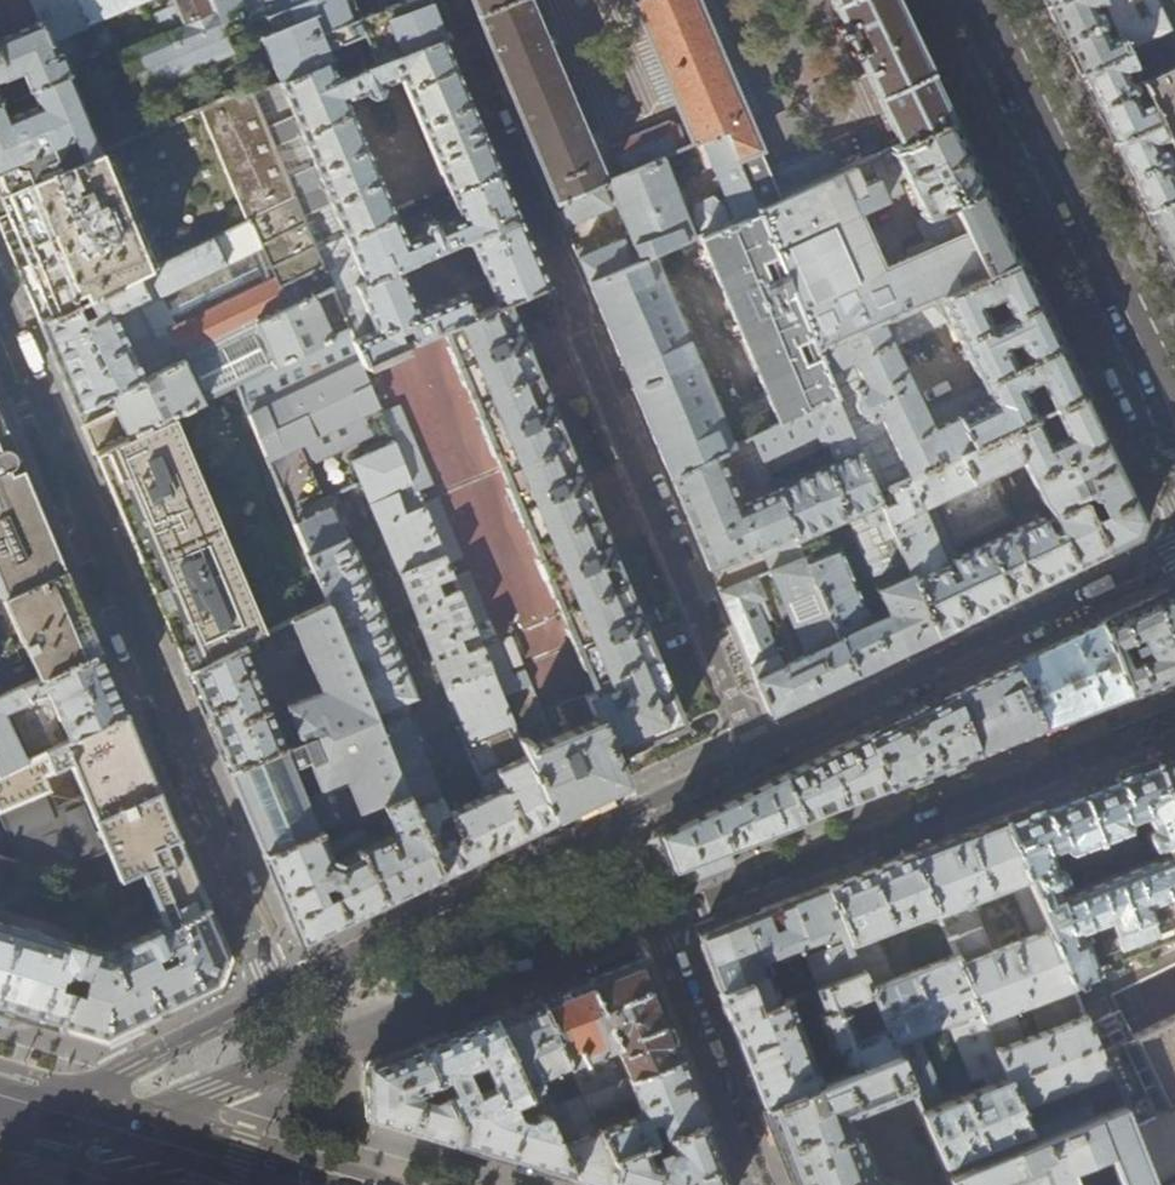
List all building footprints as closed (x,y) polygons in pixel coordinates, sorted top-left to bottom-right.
[(21,71),(28,88),(61,74),(65,72),(58,54),(53,54),(48,44),(87,27),(86,24),(144,0),(0,0),(0,79),(21,71)] [(161,32),(216,9),(212,0),(172,0),(175,6),(157,13),(154,18),(161,32)] [(216,9),(225,31),(259,17),(294,2),(293,0),(212,0),(216,9)] [(426,0),(414,0),(360,17),(353,0),(300,0),(294,2),(259,17),(266,33),(257,37),(276,83),(357,49),(365,67),(442,37),(426,0)] [(478,22),(499,71),(510,98),(522,126),(532,151),(554,201),(603,181),(527,0),(469,0),(478,22)] [(633,2),(692,144),(722,132),(754,208),(767,203),(758,181),(682,0),(632,0),(633,2)] [(899,144),(953,119),(935,79),(897,0),(830,0),(899,144)] [(1045,5),(1064,45),(1078,73),(1125,50),(1123,47),(1117,32),(1106,38),(1102,29),(1104,27),(1104,24),(1098,11),(1106,8),(1102,0),(1055,0),(1045,5)] [(1106,8),(1117,32),(1123,47),(1167,27),(1154,0),(1102,0),(1106,8)] [(222,32),(225,31),(216,9),(161,32),(114,52),(130,92),(230,51),(222,32)] [(445,44),(442,37),(365,67),(357,49),(276,83),(251,93),(294,197),(316,249),(394,216),(346,100),(348,99),(348,98),(365,91),(366,94),(373,98),(381,94),(384,86),(382,83),(399,77),(399,78),(401,77),(449,193),(499,172),(484,137),(445,44)] [(1125,50),(1078,73),(1091,100),(1110,141),(1157,120),(1139,81),(1138,78),(1131,81),(1129,79),(1126,80),(1122,72),(1133,67),(1125,50)] [(1139,81),(1157,120),(1165,136),(1174,159),(1174,63),(1139,81)] [(5,191),(94,153),(61,74),(28,88),(0,99),(0,193),(5,191)] [(249,88),(94,153),(5,191),(0,193),(0,218),(15,212),(18,219),(20,225),(2,233),(40,321),(294,197),(251,93),(249,88)] [(953,119),(899,144),(835,172),(767,203),(754,208),(756,212),(813,347),(1019,259),(980,176),(953,119)] [(1165,136),(1157,120),(1110,141),(1130,181),(1143,209),(1174,194),(1174,173),(1170,176),(1166,167),(1169,165),(1170,162),(1164,148),(1162,146),(1160,145),(1158,145),(1156,146),(1154,142),(1165,136)] [(604,155),(613,177),(684,147),(674,124),(667,122),(606,147),(604,155)] [(596,233),(583,239),(577,246),(573,246),(587,280),(756,212),(754,208),(722,132),(692,144),(684,147),(613,177),(603,181),(554,201),(563,225),(615,204),(628,237),(607,246),(602,234),(596,233)] [(767,203),(835,172),(824,150),(758,181),(767,203)] [(406,239),(404,239),(394,216),(316,249),(331,286),(349,328),(363,362),(403,345),(442,328),(503,302),(546,283),(532,250),(521,225),(499,172),(449,193),(459,216),(458,217),(458,218),(442,225),(440,220),(432,218),(424,221),(422,229),(423,233),(407,240),(406,239)] [(1143,209),(1162,249),(1174,276),(1174,194),(1143,209)] [(331,286),(316,249),(294,197),(40,321),(47,339),(54,356),(70,394),(77,410),(107,395),(314,295),(331,286)] [(756,212),(587,280),(627,375),(670,477),(753,436),(834,396),(813,347),(756,212)] [(875,493),(1084,394),(1054,330),(1019,259),(813,347),(834,396),(875,493)] [(331,337),(314,295),(107,395),(115,411),(84,426),(95,453),(100,451),(128,437),(167,418),(236,384),(331,337)] [(525,354),(503,302),(442,328),(595,692),(559,707),(567,733),(551,740),(529,688),(502,699),(550,814),(563,808),(621,780),(610,754),(680,725),(648,648),(600,534),(584,495),(571,465),(541,392),(525,354)] [(363,362),(349,328),(331,337),(236,384),(327,603),(407,793),(440,874),(496,847),(553,820),(550,814),(502,699),(479,641),(452,578),(446,564),(422,504),(416,491),(383,412),(378,399),(370,379),(365,368),(363,362)] [(406,351),(403,345),(363,362),(365,368),(406,351)] [(376,377),(370,379),(378,399),(384,397),(376,377)] [(1143,518),(1117,464),(1084,394),(875,493),(908,569),(910,574),(935,634),(1057,574),(1137,535),(1140,527),(1143,518)] [(834,396),(753,436),(768,474),(822,447),(822,446),(827,443),(835,463),(782,486),(780,481),(772,484),(803,557),(851,675),(891,655),(935,634),(910,574),(875,588),(886,614),(870,622),(839,548),(813,559),(803,536),(845,517),(870,577),(898,566),(900,572),(908,569),(875,493),(834,396)] [(398,405),(383,412),(416,491),(431,485),(398,405)] [(0,416),(0,597),(64,569),(57,552),(9,436),(0,416)] [(128,437),(100,451),(121,499),(166,608),(185,653),(191,667),(254,637),(257,636),(167,418),(128,437)] [(768,474),(753,436),(670,477),(708,569),(760,548),(764,559),(769,571),(803,557),(772,484),(768,474)] [(436,498),(422,504),(446,564),(460,558),(436,498)] [(803,557),(769,571),(805,656),(782,665),(765,622),(772,619),(764,600),(766,599),(756,576),(718,592),(769,715),(811,694),(851,675),(803,557)] [(64,569),(0,597),(0,694),(98,650),(91,633),(84,617),(64,569)] [(467,572),(452,578),(479,641),(492,635),(467,572)] [(1163,590),(1134,604),(1099,621),(1129,695),(1164,681),(1174,677),(1174,594),(1163,590)] [(407,793),(327,603),(291,620),(320,690),(286,704),(264,701),(245,653),(258,647),(254,637),(191,667),(186,670),(207,719),(263,853),(317,830),(304,798),(347,781),(360,812),(372,807),(381,803),(407,793)] [(1034,652),(1012,663),(1042,728),(1077,714),(1129,695),(1099,621),(1034,652)] [(124,712),(120,702),(98,650),(0,694),(0,770),(124,712)] [(1012,663),(951,693),(976,753),(1011,740),(1042,728),(1012,663)] [(897,719),(866,734),(888,787),(932,770),(976,753),(951,693),(897,719)] [(96,855),(108,883),(143,868),(165,924),(165,925),(205,906),(189,867),(166,814),(124,712),(0,770),(0,806),(31,865),(57,872),(96,855)] [(839,747),(781,775),(800,820),(854,800),(888,787),(866,734),(839,747)] [(1153,760),(1174,816),(1174,815),(1174,752),(1153,760)] [(1174,816),(1153,760),(1087,786),(1009,816),(1003,818),(1069,980),(1095,970),(1090,958),(1174,925),(1174,818),(1174,816)] [(736,845),(800,820),(781,775),(723,803),(658,835),(672,869),(736,845)] [(367,833),(358,831),(326,847),(318,829),(317,830),(263,853),(275,882),(300,942),(328,929),(333,926),(403,892),(440,874),(407,793),(381,803),(390,824),(391,829),(390,833),(388,836),(378,841),(376,837),(374,835),(371,835),(369,836),(367,833)] [(372,807),(344,819),(348,827),(354,825),(354,827),(376,815),(372,807)] [(1081,1009),(1069,980),(1003,818),(955,836),(910,854),(934,910),(953,955),(1027,1129),(1032,1141),(1120,1106),(1098,1052),(1081,1010),(1081,1009)] [(910,854),(857,874),(826,886),(861,971),(895,1053),(911,1090),(941,1163),(1027,1129),(953,955),(892,979),(873,933),(934,910),(910,854)] [(815,989),(861,971),(826,886),(751,915),(698,935),(710,967),(719,992),(745,981),(757,1012),(786,1000),(785,995),(774,1000),(760,962),(778,955),(781,963),(797,956),(794,949),(799,947),(815,989)] [(226,956),(205,906),(165,925),(165,924),(108,952),(79,944),(56,1024),(79,1030),(104,1038),(148,1017),(215,984),(222,967),(226,956)] [(56,1024),(79,944),(0,920),(0,1007),(56,1024)] [(1095,970),(1069,980),(1081,1009),(1174,966),(1174,939),(1095,970)] [(636,959),(586,978),(616,1046),(614,1046),(629,1079),(680,1058),(664,1015),(642,957),(636,959)] [(895,1053),(861,971),(815,989),(806,992),(832,1056),(811,1065),(802,1043),(807,1041),(805,1035),(807,1034),(805,1028),(798,1031),(786,1000),(757,1012),(745,981),(719,992),(741,1050),(763,1107),(895,1053)] [(545,994),(538,997),(583,1097),(617,1083),(603,1051),(614,1046),(616,1046),(586,978),(545,994)] [(571,1172),(571,1177),(595,1184),(598,1184),(608,1184),(614,1166),(610,1158),(583,1097),(538,997),(498,1013),(492,1015),(528,1095),(532,1100),(535,1101),(539,1101),(544,1111),(571,1172)] [(419,1044),(458,1126),(453,1142),(499,1156),(571,1177),(571,1172),(544,1111),(534,1116),(531,1111),(526,1108),(520,1106),(511,1106),(509,1103),(528,1095),(492,1015),(447,1033),(419,1044)] [(1098,1052),(1120,1106),(1152,1183),(1174,1172),(1174,1015),(1098,1052)] [(443,1139),(453,1142),(458,1126),(419,1044),(388,1056),(365,1065),(367,1117),(443,1139)] [(911,1090),(895,1053),(763,1107),(792,1181),(793,1184),(880,1184),(872,1177),(855,1132),(853,1130),(849,1130),(845,1117),(911,1090)] [(644,1145),(663,1137),(704,1121),(691,1086),(680,1058),(629,1079),(617,1083),(583,1097),(610,1158),(644,1145)] [(1120,1106),(1032,1141),(945,1175),(950,1184),(1153,1184),(1152,1183),(1120,1106)] [(663,1137),(669,1152),(666,1154),(665,1157),(655,1161),(649,1160),(644,1145),(610,1158),(614,1166),(608,1184),(729,1184),(717,1155),(704,1121),(663,1137)]
